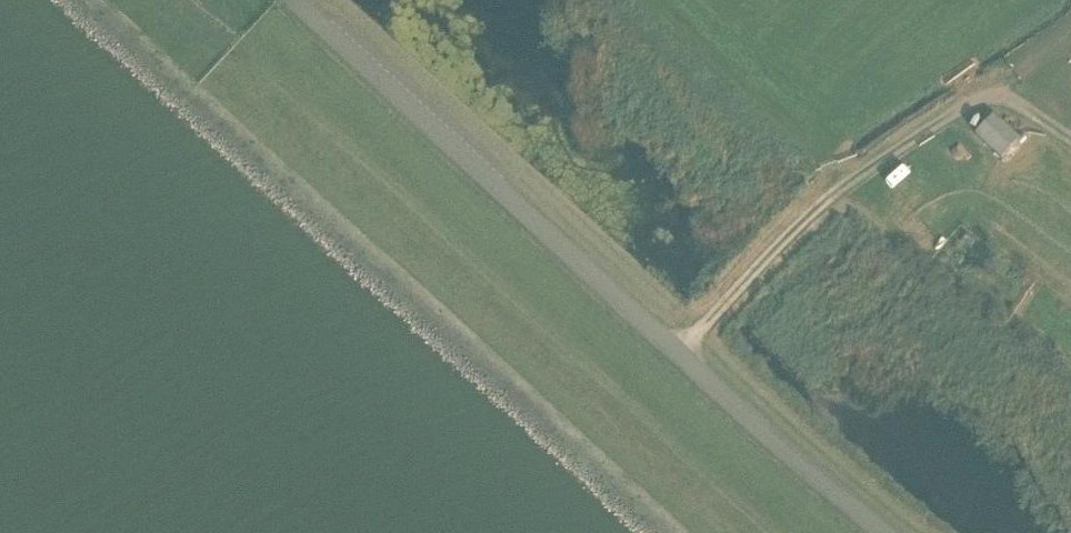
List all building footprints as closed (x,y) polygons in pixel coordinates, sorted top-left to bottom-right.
[(1000,155),(1018,135),(993,112),(975,132),(1000,155)] [(949,137),(944,149),(960,155),(965,143),(949,137)]
